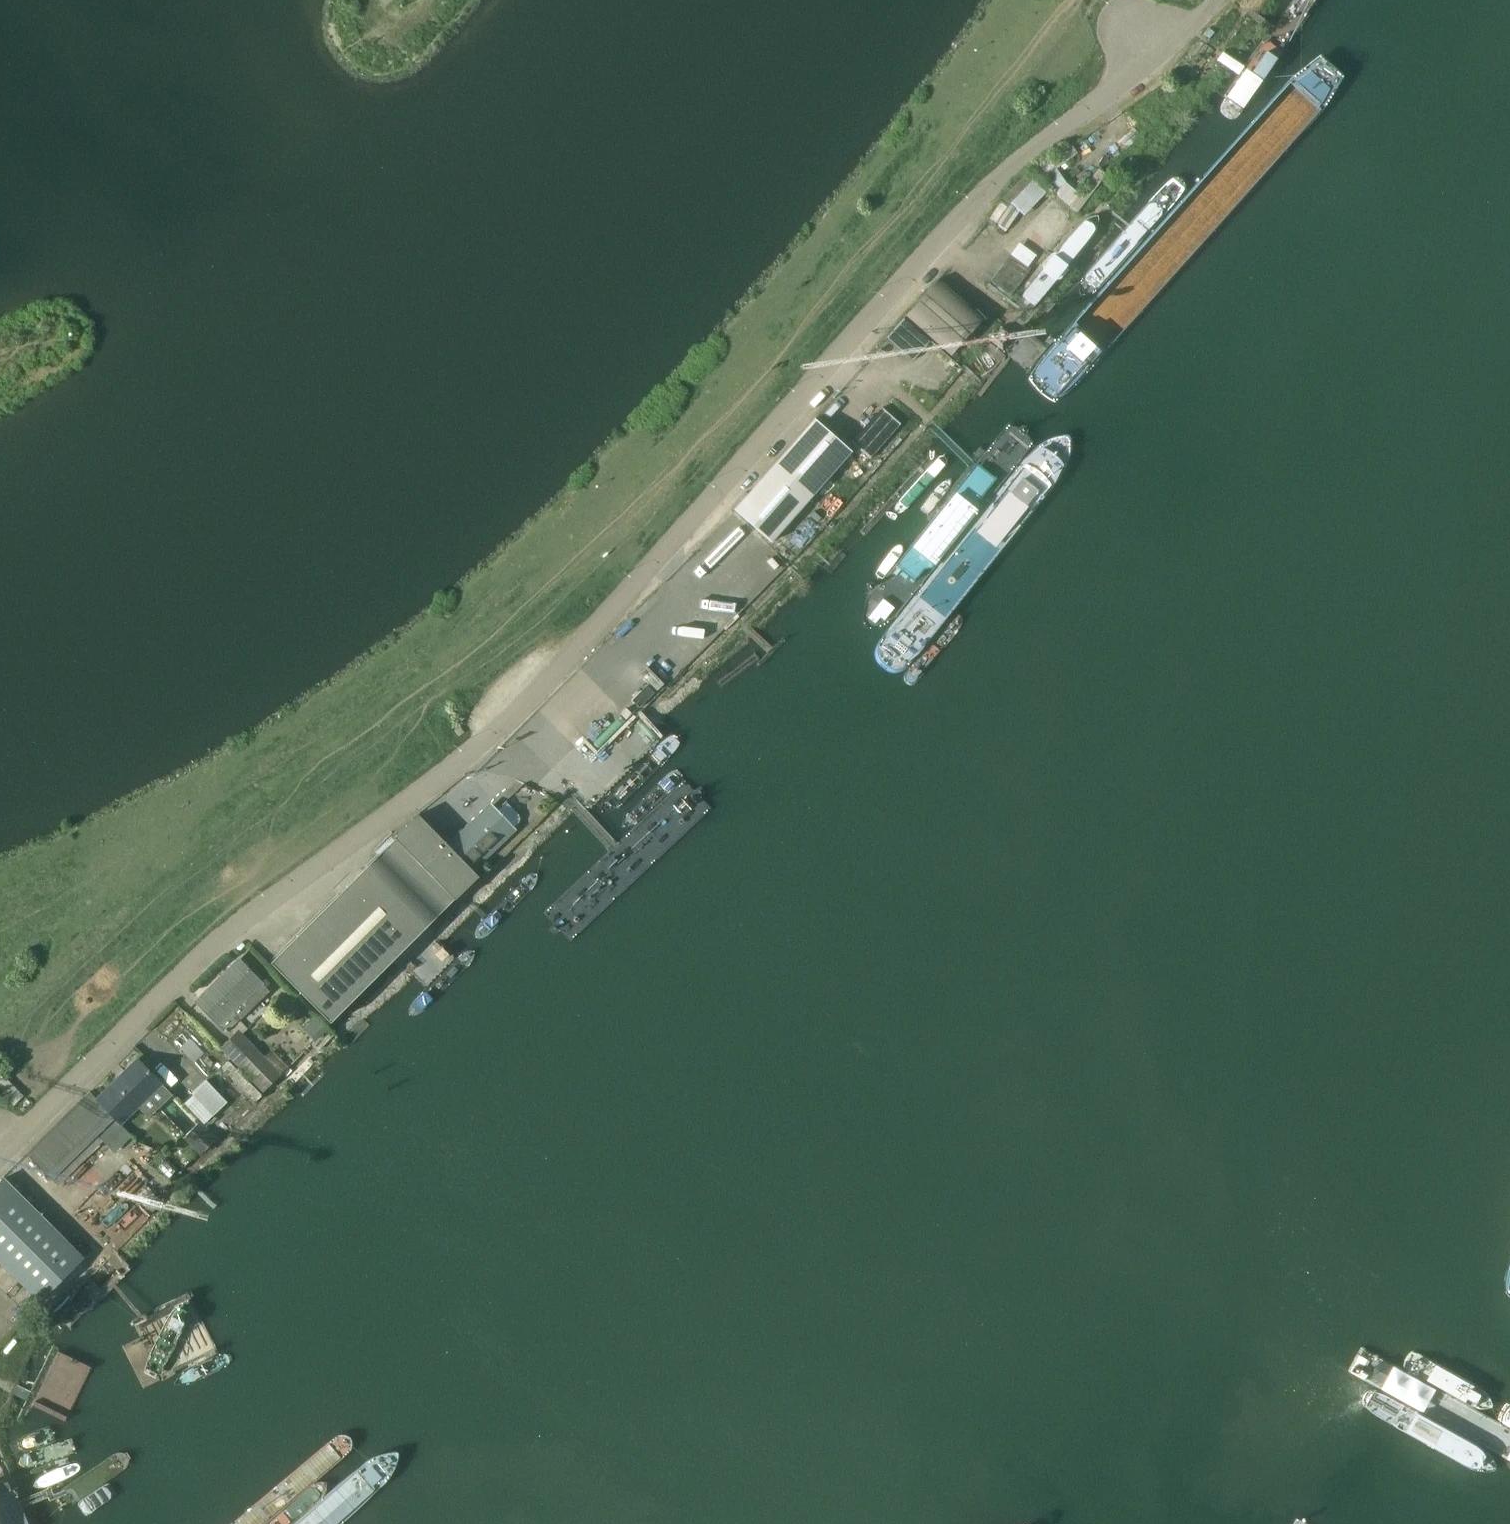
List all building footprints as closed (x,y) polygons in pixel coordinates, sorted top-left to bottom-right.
[(1319,0),(1269,0),(1199,99),(1237,122),(1319,0)] [(1030,180),(1014,206),(1028,215),(1044,189),(1030,180)] [(1011,258),(1031,267),(1037,253),(1018,244),(1011,258)] [(983,320),(953,294),(938,280),(906,316),(951,356),(983,320)] [(903,318),(887,336),(912,359),(929,341),(903,318)] [(815,419),(735,510),(772,543),(852,452),(815,419)] [(879,637),(1030,454),(1021,439),(1004,433),(853,616),(862,632),(879,637)] [(515,832),(513,829),(519,823),(520,819),(519,815),(506,801),(495,811),(490,806),(449,846),(418,815),(394,838),(363,871),(270,964),(302,996),(303,995),(330,1023),(479,877),(474,872),(515,832)] [(270,992),(253,975),(239,960),(196,1002),(226,1033),(239,1020),(240,1021),(270,992)] [(305,1027),(318,1039),(329,1028),(316,1016),(305,1027)] [(264,1093),(283,1074),(239,1030),(220,1049),(264,1093)] [(170,1094),(152,1074),(138,1060),(97,1099),(90,1092),(27,1154),(56,1184),(101,1141),(111,1152),(129,1135),(118,1124),(137,1106),(147,1117),(170,1094)] [(191,1094),(193,1096),(185,1103),(204,1124),(228,1103),(206,1080),(191,1094)] [(183,1138),(196,1152),(200,1156),(218,1140),(202,1121),(183,1138)] [(5,1180),(3,1179),(0,1182),(0,1261),(39,1300),(82,1256),(18,1193),(5,1180)] [(11,1490),(6,1479),(0,1481),(0,1494),(11,1490)]
